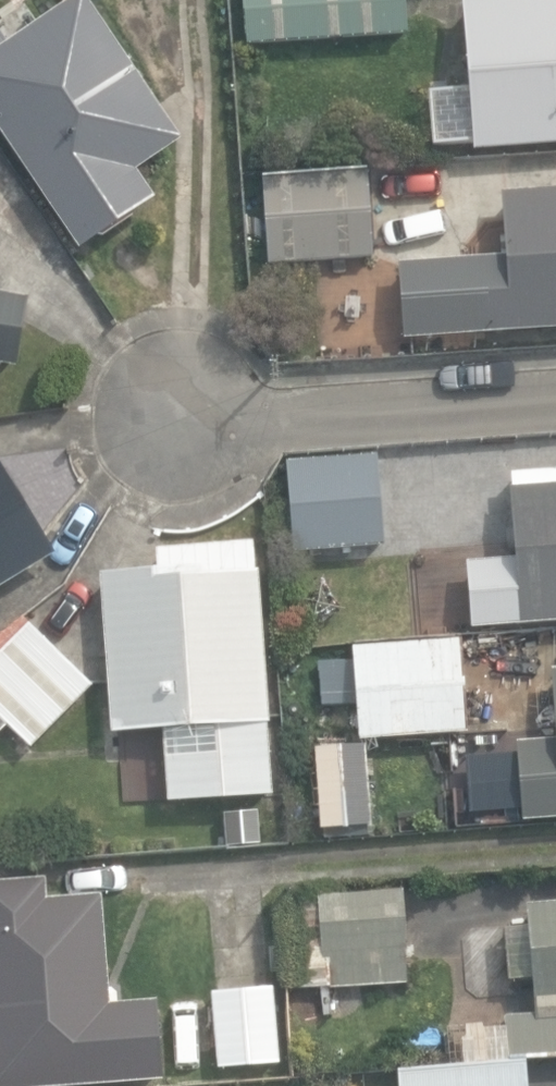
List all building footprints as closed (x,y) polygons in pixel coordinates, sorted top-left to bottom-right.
[(80,249),(157,198),(137,169),(182,138),(90,0),(73,0),(8,44),(0,32),(0,131),(80,249)] [(246,48),(411,38),(409,0),(243,0),(246,48)] [(476,150),(555,144),(555,0),(498,0),(466,2),(472,86),(430,89),(434,145),(475,142),(476,150)] [(266,171),(271,262),(373,256),(368,165),(266,171)] [(402,335),(555,327),(555,187),(501,191),(505,256),(397,260),(402,335)] [(18,369),(31,298),(0,293),(0,365),(18,369)] [(297,553),(386,546),(379,456),(290,462),(297,553)] [(56,554),(0,462),(0,588),(56,554)] [(506,472),(513,559),(465,562),(470,629),(555,623),(555,468),(506,472)] [(166,729),(170,801),(272,794),(268,722),(270,722),(260,571),(257,571),(255,543),(158,549),(160,571),(102,575),(112,732),(166,729)] [(0,639),(0,714),(31,746),(92,685),(24,621),(0,639)] [(353,645),(361,741),(470,733),(463,636),(353,645)] [(522,819),(555,817),(555,738),(517,741),(522,819)] [(318,746),(323,828),(371,826),(366,743),(318,746)] [(166,1080),(161,999),(112,1002),(104,895),(48,899),(47,878),(0,881),(0,1085),(87,1085),(166,1080)] [(289,896),(296,990),(411,981),(404,888),(289,896)] [(526,1060),(555,1057),(555,902),(529,905),(535,1014),(506,1017),(509,1062),(399,1071),(400,1085),(528,1085),(526,1060)] [(213,989),(219,1068),(281,1063),(276,984),(213,989)]
